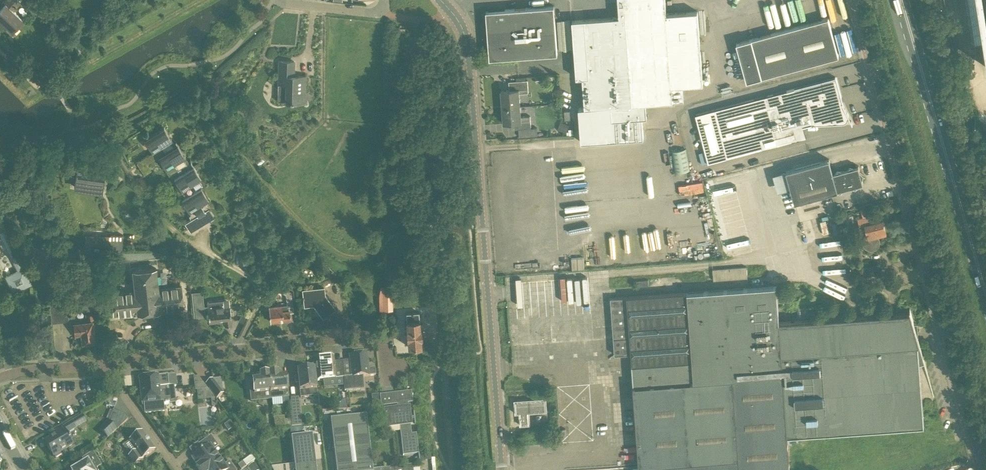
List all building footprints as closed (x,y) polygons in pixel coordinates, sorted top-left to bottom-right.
[(23,19),(14,11),(22,3),(19,0),(4,0),(0,4),(0,19),(12,31),(23,19)] [(665,0),(619,0),(620,17),(585,19),(587,46),(591,106),(629,104),(629,105),(612,107),(612,119),(647,116),(646,102),(673,100),(672,86),(703,83),(698,11),(666,13),(665,0)] [(985,83),(985,0),(971,0),(985,83)] [(490,58),(558,53),(554,5),(486,10),(490,58)] [(762,77),(839,56),(828,17),(751,38),(762,77)] [(571,20),(557,21),(559,49),(573,48),(571,20)] [(305,102),(306,76),(294,75),(294,61),(279,61),(278,83),(286,83),(285,101),(305,102)] [(806,137),(804,126),(812,124),(841,122),(844,122),(846,121),(847,120),(848,118),(848,117),(849,115),(843,102),(836,78),(695,114),(708,163),(728,158),(723,139),(752,131),(757,150),(806,137)] [(503,107),(521,105),(520,93),(529,93),(528,80),(509,81),(510,90),(502,90),(503,107)] [(521,105),(503,107),(504,122),(514,121),(515,129),(519,128),(519,136),(538,135),(537,127),(532,127),(531,115),(521,116),(521,105)] [(248,121),(244,117),(241,120),(239,118),(236,124),(239,127),(242,124),(244,125),(248,121)] [(577,122),(578,135),(590,135),(590,121),(577,122)] [(158,157),(176,146),(175,145),(171,148),(159,129),(144,138),(153,152),(136,162),(140,167),(156,157),(158,156),(158,157)] [(179,174),(193,165),(191,161),(187,164),(176,146),(158,157),(170,175),(177,170),(179,174)] [(686,148),(671,151),(675,173),(690,170),(686,148)] [(29,178),(39,152),(33,150),(28,163),(27,163),(22,175),(29,178)] [(149,162),(156,157),(140,167),(144,174),(152,170),(149,165),(149,164),(148,163),(149,162)] [(833,173),(829,159),(786,170),(795,202),(863,184),(858,166),(833,173)] [(102,190),(105,170),(96,169),(97,165),(86,163),(85,167),(77,166),(74,186),(102,190)] [(186,196),(201,187),(205,184),(193,165),(179,174),(177,170),(170,175),(172,179),(174,177),(185,196),(186,196)] [(560,166),(542,166),(542,175),(560,174),(560,166)] [(532,173),(533,181),(542,180),(542,173),(532,173)] [(684,195),(708,194),(708,183),(684,184),(684,195)] [(206,217),(212,213),(209,208),(213,206),(201,187),(186,196),(185,196),(181,198),(193,217),(193,218),(201,213),(204,218),(206,217)] [(881,221),(879,214),(858,219),(860,229),(865,228),(867,234),(865,236),(863,239),(863,242),(864,246),(866,248),(869,250),(872,250),(875,249),(878,247),(879,245),(880,241),(880,238),(879,237),(886,235),(883,221),(881,221)] [(32,283),(5,228),(0,231),(0,234),(17,269),(6,275),(14,292),(32,283)] [(85,234),(85,251),(120,252),(122,247),(123,234),(111,234),(111,235),(85,234)] [(44,271),(46,246),(30,245),(28,270),(44,271)] [(858,276),(879,271),(877,264),(857,269),(858,276)] [(714,280),(729,279),(748,277),(747,266),(727,268),(713,269),(714,280)] [(158,288),(156,268),(132,270),(135,291),(111,293),(114,315),(137,312),(137,313),(161,311),(161,310),(184,307),(181,285),(158,288)] [(279,282),(274,289),(280,294),(285,287),(279,282)] [(393,310),(392,284),(380,285),(379,294),(379,310),(393,310)] [(776,285),(611,297),(615,354),(631,353),(633,386),(639,469),(790,469),(787,435),(924,425),(920,365),(925,364),(918,339),(917,323),(914,324),(910,308),(909,308),(910,310),(779,322),(776,285)] [(336,308),(325,294),(324,286),(303,289),(305,303),(315,302),(325,315),(336,308)] [(93,308),(101,308),(99,290),(91,291),(93,308)] [(68,311),(66,296),(50,299),(51,322),(75,319),(75,310),(68,311)] [(224,305),(223,303),(223,300),(207,301),(209,321),(219,320),(219,318),(225,318),(226,326),(232,325),(230,305),(224,305)] [(271,321),(291,319),(289,304),(269,306),(271,321)] [(422,345),(419,311),(405,312),(406,323),(403,323),(404,326),(406,326),(408,346),(422,345)] [(95,340),(94,329),(96,329),(94,312),(87,313),(88,320),(74,322),(74,323),(72,323),(72,330),(75,330),(76,335),(83,335),(84,341),(95,340)] [(546,313),(523,315),(524,337),(554,335),(553,320),(546,320),(546,313)] [(344,378),(363,377),(375,376),(375,375),(375,369),(369,369),(367,355),(349,356),(350,360),(343,361),(344,378)] [(344,378),(343,361),(334,362),(333,358),(315,360),(317,381),(323,380),(323,381),(343,379),(343,378),(344,378)] [(306,371),(304,369),(300,369),(298,372),(297,372),(298,377),(294,378),(295,384),(299,384),(300,399),(317,397),(314,370),(306,371)] [(269,374),(272,400),(281,399),(281,403),(289,403),(288,391),(287,377),(279,378),(278,373),(277,373),(276,372),(272,372),(271,374),(269,374)] [(272,400),(269,374),(268,374),(266,373),(263,373),(261,375),(260,375),(260,380),(252,381),(255,402),(272,400)] [(175,375),(139,379),(142,406),(144,406),(145,414),(165,411),(164,404),(176,403),(174,387),(176,387),(175,375)] [(343,378),(343,379),(345,392),(364,390),(363,377),(344,378),(343,378)] [(213,379),(205,385),(217,400),(224,394),(223,393),(221,378),(213,380),(213,379)] [(413,404),(412,392),(411,392),(411,394),(396,395),(398,410),(386,412),(386,416),(385,416),(386,420),(387,419),(388,427),(400,426),(403,457),(404,457),(404,455),(419,454),(417,435),(416,435),(416,436),(412,437),(407,403),(412,403),(412,404),(413,404)] [(292,427),(302,426),(299,397),(291,398),(292,427)] [(530,424),(530,412),(547,411),(546,397),(515,400),(515,413),(519,413),(520,425),(530,424)] [(108,422),(99,430),(108,439),(116,431),(129,419),(125,414),(113,410),(108,422)] [(53,457),(73,446),(67,435),(87,423),(83,416),(49,436),(50,439),(44,442),(53,457)] [(367,417),(331,421),(337,469),(373,469),(367,417)] [(134,465),(142,460),(155,451),(142,432),(129,441),(136,451),(128,457),(134,465)] [(219,457),(211,445),(215,442),(211,436),(199,445),(199,448),(201,451),(192,458),(197,466),(196,466),(199,469),(201,469),(219,457)] [(102,466),(93,452),(81,459),(85,464),(76,469),(96,469),(102,466)] [(201,469),(235,469),(232,466),(228,469),(219,457),(201,469)]
